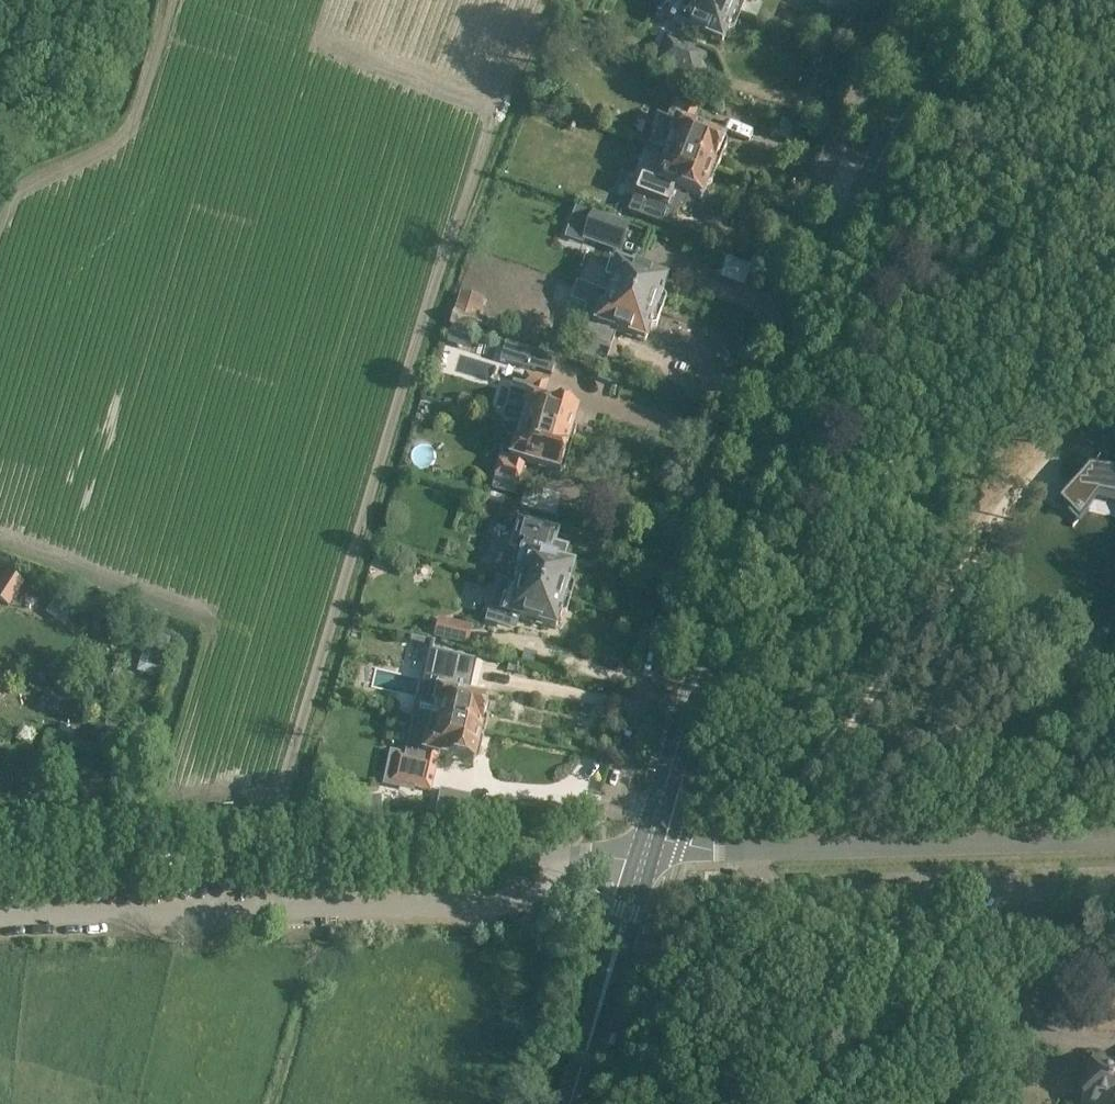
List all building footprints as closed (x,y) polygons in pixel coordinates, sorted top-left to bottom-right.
[(701,0),(669,0),(667,5),(673,8),(668,21),(722,45),(728,31),(735,30),(740,17),(701,0)] [(740,17),(746,4),(743,0),(701,0),(740,17)] [(658,63),(694,79),(704,57),(668,41),(658,63)] [(666,151),(714,170),(725,141),(691,128),(698,109),(675,101),(668,118),(656,114),(651,128),(653,129),(648,144),(666,151)] [(714,170),(666,151),(660,167),(657,166),(651,181),(652,182),(650,187),(641,184),(637,197),(660,206),(668,188),(701,201),(714,170)] [(581,241),(619,254),(629,224),(591,211),(581,241)] [(607,294),(657,312),(661,299),(661,298),(668,278),(614,260),(607,280),(611,282),(607,294)] [(657,312),(607,294),(576,284),(570,302),(593,310),(589,322),(592,323),(592,325),(645,344),(652,323),(653,323),(657,312)] [(454,311),(477,319),(483,300),(460,292),(454,311)] [(556,356),(505,342),(500,359),(552,373),(556,356)] [(519,427),(568,442),(578,408),(544,399),(549,381),(524,373),(519,386),(514,384),(512,388),(510,387),(502,417),(504,417),(503,422),(519,427)] [(491,489),(516,496),(524,464),(560,475),(566,456),(564,456),(568,442),(519,427),(515,441),(513,441),(507,459),(509,460),(508,463),(498,460),(491,489)] [(1088,468),(1058,503),(1078,520),(1088,509),(1114,514),(1114,473),(1088,468)] [(516,584),(567,598),(570,586),(576,565),(562,561),(567,545),(556,542),(561,528),(524,517),(522,523),(520,523),(514,541),(516,542),(515,547),(519,548),(510,579),(517,581),(516,584)] [(9,607),(24,584),(7,572),(0,581),(0,601),(9,607)] [(567,598),(516,584),(512,596),(508,595),(508,596),(504,595),(499,612),(502,613),(502,615),(557,631),(563,610),(564,611),(567,598)] [(434,638),(470,646),(475,625),(438,618),(434,638)] [(136,672),(160,678),(162,670),(161,670),(169,639),(147,633),(136,672)] [(432,665),(455,671),(460,652),(437,647),(432,665)] [(431,720),(481,731),(488,701),(452,693),(457,674),(430,668),(423,700),(417,699),(412,719),(431,723),(431,720)] [(431,720),(431,723),(428,736),(425,736),(421,753),(421,757),(415,755),(414,757),(395,753),(388,784),(429,793),(438,757),(473,765),(481,731),(431,720)] [(1102,1061),(1091,1103),(1114,1103),(1114,1065),(1102,1061)]
